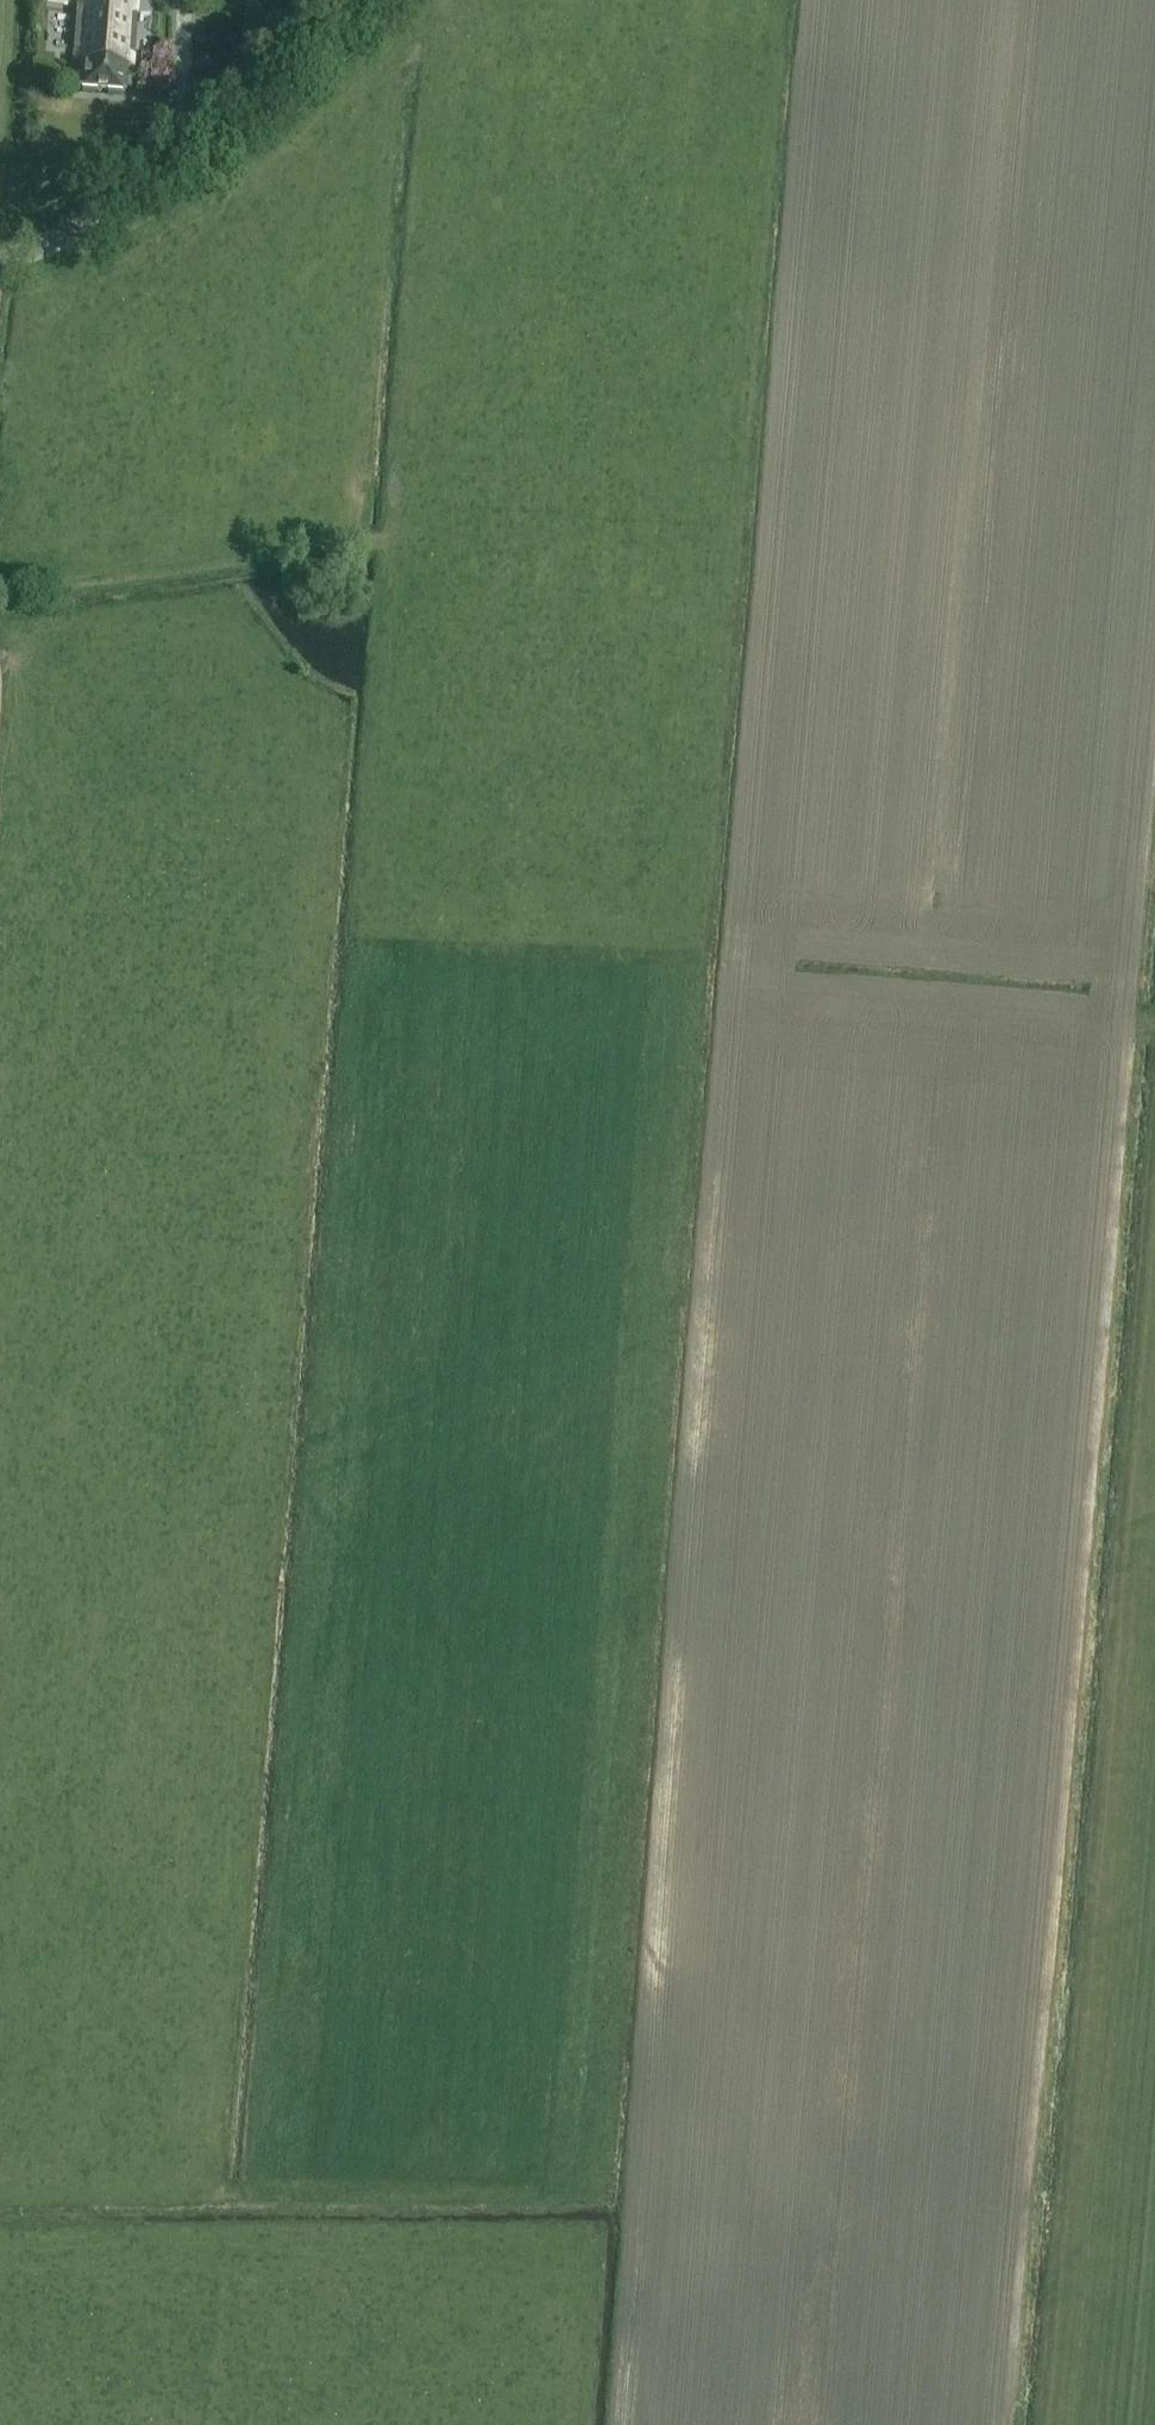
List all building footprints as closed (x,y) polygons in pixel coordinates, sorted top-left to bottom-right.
[(78,2),(76,42),(77,42),(75,63),(80,64),(78,89),(125,93),(126,67),(132,67),(137,1),(129,0),(50,0),(78,2)] [(146,14),(144,35),(158,36),(160,15),(146,14)]
